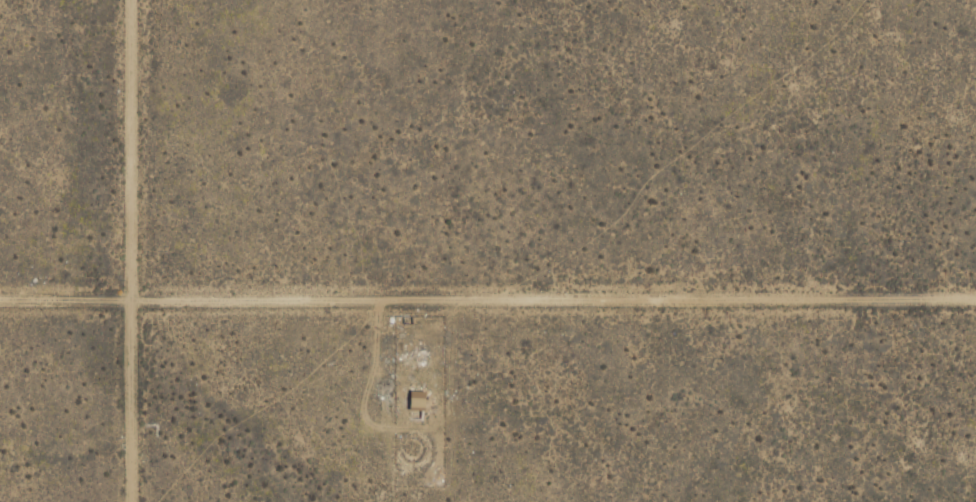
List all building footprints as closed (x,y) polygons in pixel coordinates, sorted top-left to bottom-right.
[(419,357),(410,358),(412,369),(421,368),(419,357)]
